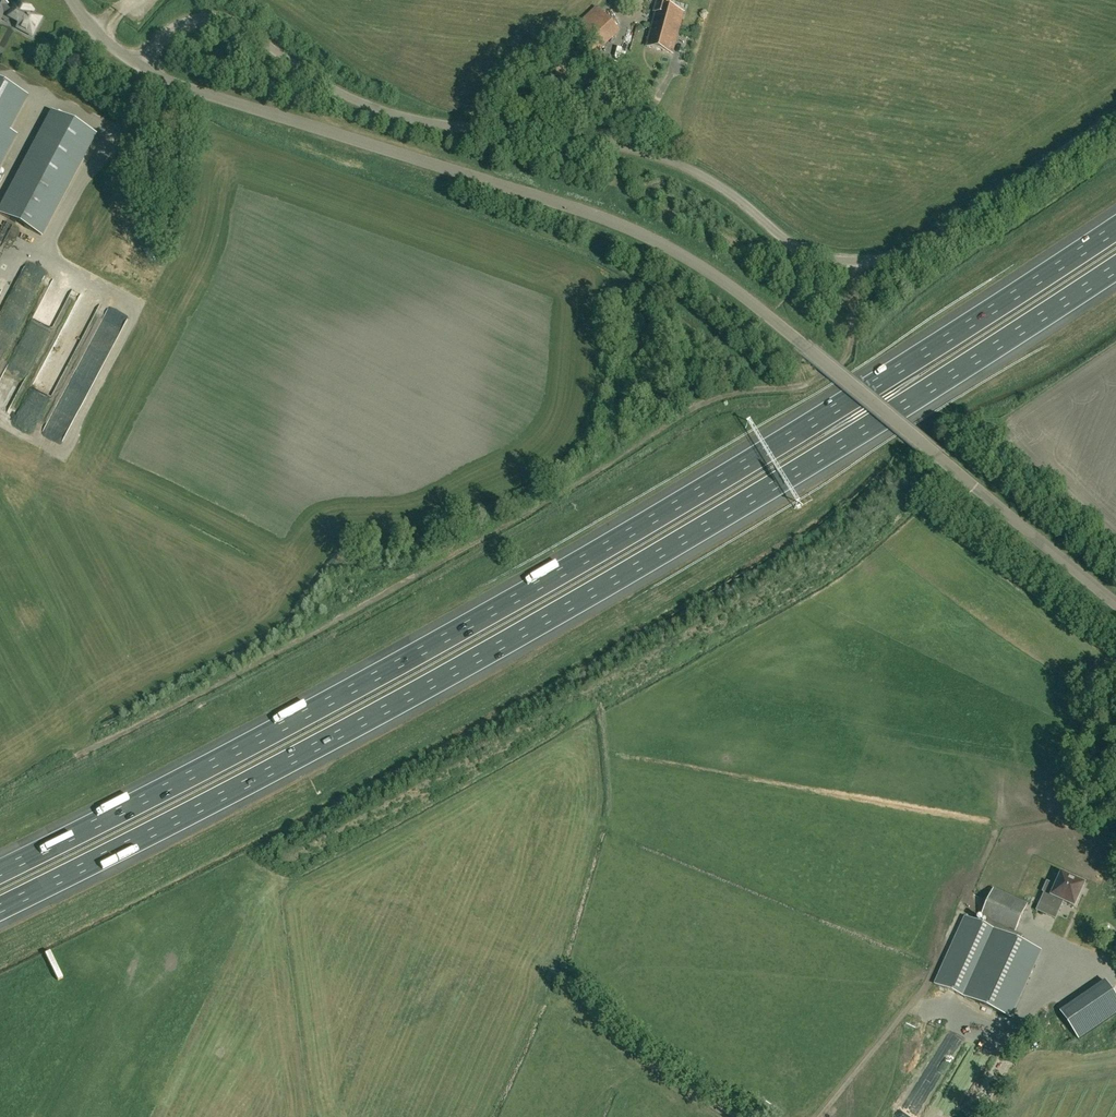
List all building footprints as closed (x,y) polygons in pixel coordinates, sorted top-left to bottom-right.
[(673,53),(684,13),(669,9),(672,0),(658,0),(656,7),(658,7),(647,46),(673,53)] [(0,1),(0,21),(3,14),(9,17),(9,18),(19,24),(17,27),(31,35),(40,18),(31,13),(32,11),(19,4),(18,6),(16,5),(13,9),(8,6),(8,5),(0,1)] [(590,53),(616,29),(596,8),(571,32),(590,53)] [(6,132),(24,98),(0,85),(0,164),(15,136),(6,132)] [(94,135),(52,112),(0,211),(0,213),(41,235),(94,135)] [(1017,288),(1044,275),(1040,267),(1013,281),(1017,288)] [(939,330),(914,349),(918,355),(944,336),(939,330)] [(875,371),(868,376),(872,381),(879,377),(875,371)] [(425,697),(394,710),(396,717),(427,703),(425,697)] [(1084,884),(1061,874),(1052,895),(1076,906),(1084,884)] [(1028,904),(994,889),(981,917),(987,920),(995,923),(1015,933),(1028,904)] [(985,926),(964,916),(934,984),(970,1000),(1000,933),(992,929),(995,923),(987,920),(985,926)] [(1039,950),(1000,933),(970,1000),(1008,1017),(1039,950)] [(1106,981),(1060,1012),(1068,1024),(1079,1040),(1115,1014),(1115,997),(1115,995),(1106,981)]
